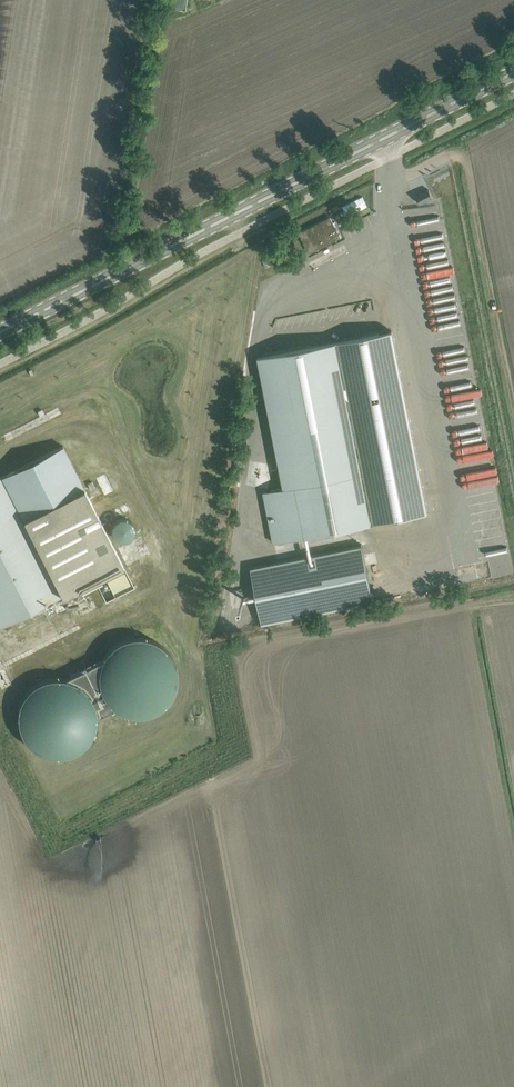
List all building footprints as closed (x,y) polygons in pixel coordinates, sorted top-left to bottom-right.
[(416,196),(420,204),(433,197),(429,189),(416,196)] [(304,243),(310,253),(318,249),(318,250),(319,250),(318,249),(327,244),(327,243),(331,241),(331,242),(336,240),(336,241),(337,241),(337,240),(341,237),(331,216),(299,232),(304,243),(303,243),(304,244),(304,243)] [(392,330),(258,357),(284,488),(264,492),(274,542),(428,512),(392,330)] [(64,445),(0,477),(60,596),(124,564),(64,445)] [(1,626),(60,596),(0,477),(0,624),(1,626)] [(195,539),(203,539),(203,527),(194,527),(195,539)] [(359,546),(250,567),(262,624),(375,601),(364,544),(359,545),(359,546)] [(128,563),(148,553),(145,547),(125,556),(128,563)] [(99,674),(99,678),(99,681),(99,685),(100,688),(101,692),(103,695),(104,698),(106,701),(108,704),(111,706),(113,709),(116,711),(119,713),(122,714),(125,716),(129,717),(132,718),(136,718),(139,718),(143,718),(146,717),(149,717),(153,716),(156,714),(159,713),(162,711),(165,709),(167,706),(170,704),(172,701),(174,698),(176,695),(177,692),(178,688),(179,685),(179,681),(179,678),(179,674),(179,671),(178,667),(177,664),(175,661),(174,658),(172,655),(170,652),(167,649),(165,647),(162,645),(159,643),(156,641),(153,640),(149,639),(146,638),(143,638),(139,638),(136,638),(132,638),(129,639),(125,640),(122,641),(119,643),(116,645),(113,647),(111,649),(108,652),(106,655),(104,658),(103,661),(101,664),(100,667),(99,671),(99,674)] [(16,715),(15,719),(16,722),(16,726),(17,729),(18,732),(19,736),(21,739),(23,742),(25,745),(27,747),(30,749),(33,752),(36,754),(39,755),(42,756),(45,758),(49,758),(52,759),(56,759),(59,759),(63,758),(66,758),(69,756),(73,755),(76,754),(79,752),(82,749),(84,747),(86,745),(89,742),(89,740),(90,740),(90,739),(91,738),(92,737),(92,736),(93,735),(93,734),(93,732),(95,729),(95,726),(96,722),(96,719),(96,715),(95,712),(95,708),(93,705),(92,702),(90,699),(89,696),(86,693),(84,690),(82,688),(79,686),(76,684),(73,682),(69,681),(66,680),(63,679),(59,679),(56,678),(52,679),(49,679),(45,680),(42,681),(39,682),(36,684),(33,686),(30,688),(27,690),(25,693),(23,696),(21,699),(19,702),(18,705),(17,708),(16,712),(16,715)]
